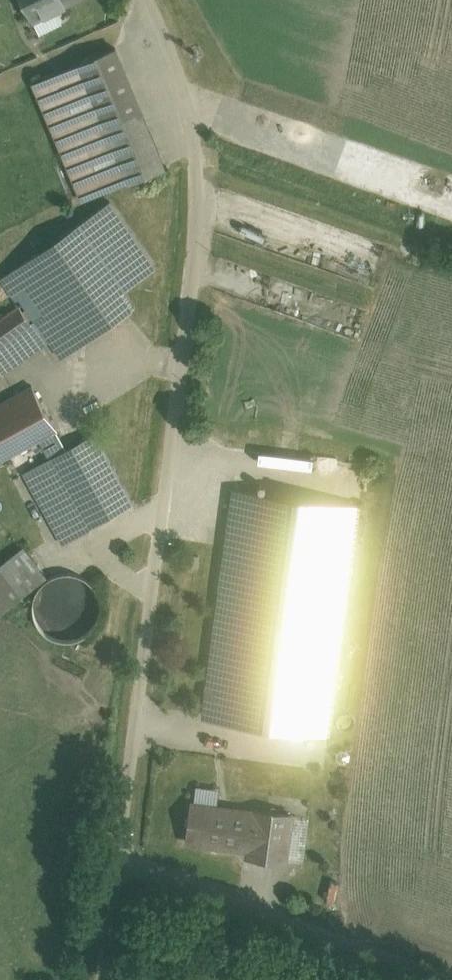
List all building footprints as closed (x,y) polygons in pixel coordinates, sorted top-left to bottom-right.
[(24,21),(65,0),(13,0),(24,21)] [(111,46),(43,76),(94,190),(162,160),(111,46)] [(104,198),(0,272),(0,287),(9,299),(0,306),(0,341),(27,322),(56,363),(132,309),(119,292),(154,267),(104,198)] [(0,406),(0,457),(33,440),(43,459),(22,469),(58,539),(126,504),(88,431),(66,442),(37,387),(0,406)] [(235,493),(205,718),(330,735),(360,509),(235,493)] [(0,564),(0,611),(44,572),(22,546),(0,564)] [(98,613),(100,606),(100,598),(99,591),(96,583),(91,577),(85,572),(79,569),(71,567),(63,567),(56,569),(49,572),(43,577),(38,583),(35,591),(34,598),(34,606),(37,613),(40,620),(46,626),(52,630),(60,632),(67,633),(75,632),(82,630),(89,626),(94,620),(98,613)] [(198,793),(190,843),(291,859),(298,809),(198,793)]
